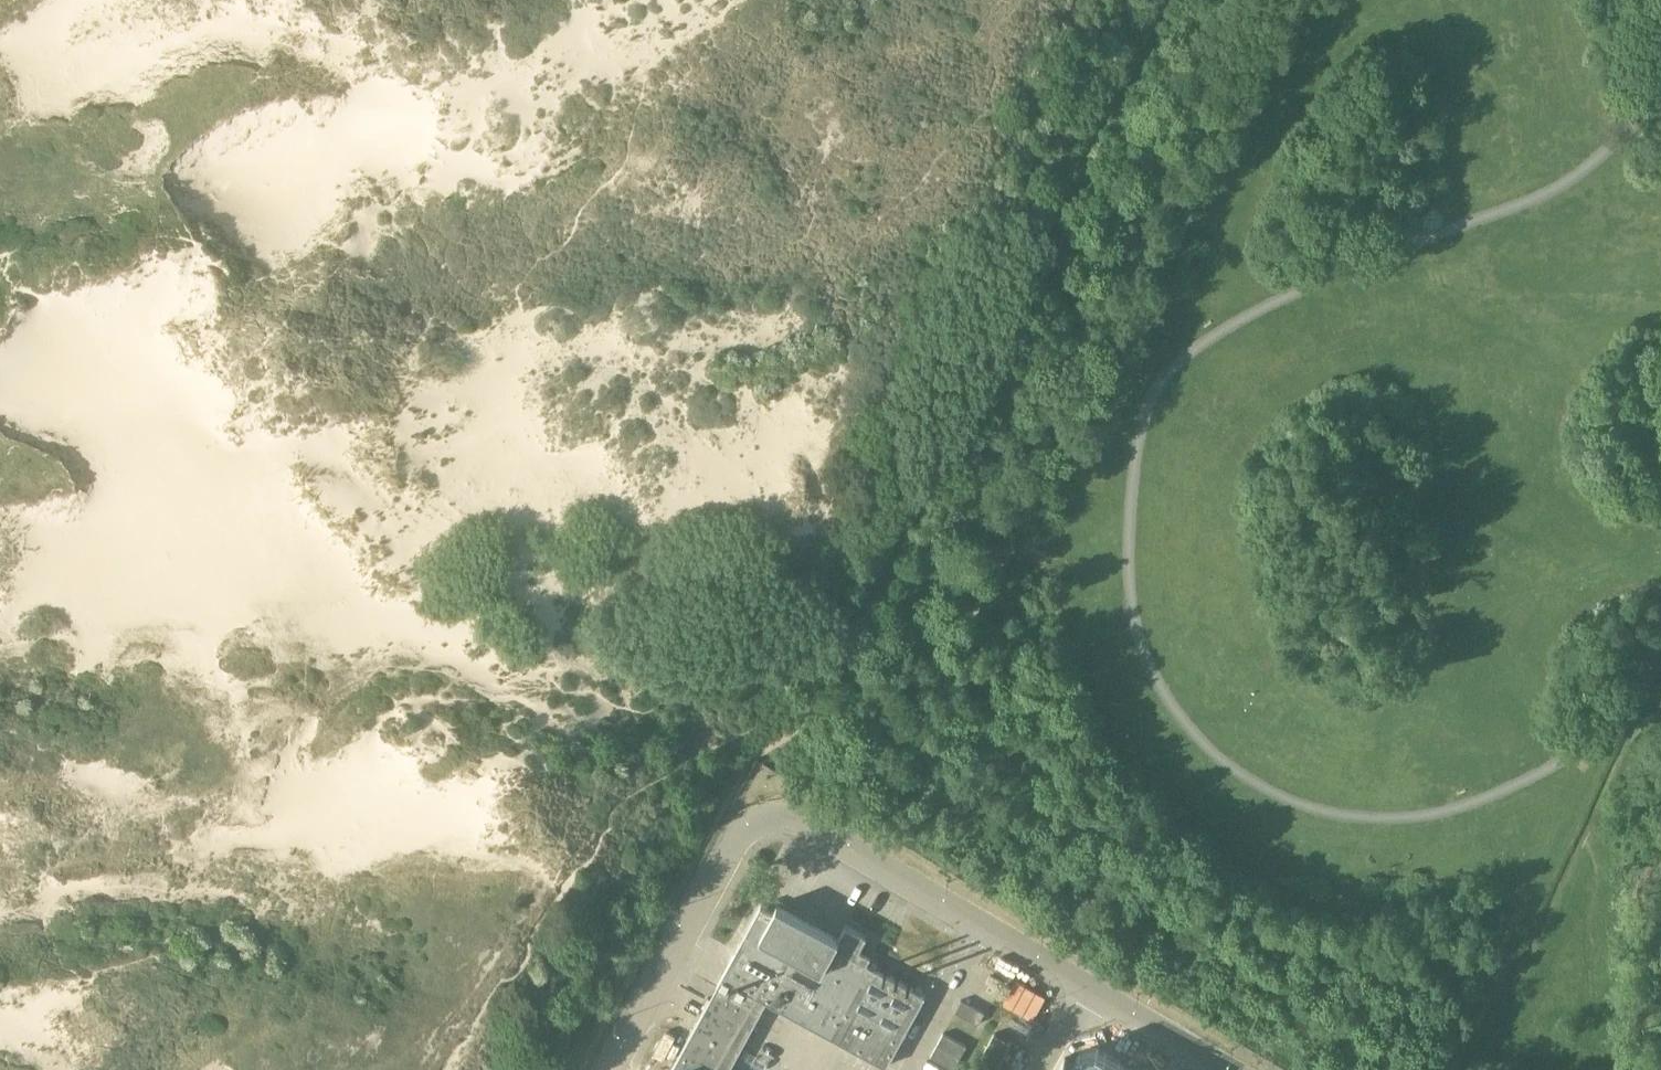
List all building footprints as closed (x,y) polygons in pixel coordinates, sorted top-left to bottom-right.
[(785,1008),(889,1065),(928,995),(869,963),(873,956),(862,950),(870,936),(848,925),(841,938),(780,904),(776,911),(764,905),(717,990),(718,991),(714,999),(713,998),(673,1069),(731,1069),(757,1022),(756,1021),(762,1009),(764,1010),(769,1000),(785,1008)] [(933,1056),(953,1067),(956,1069),(969,1045),(957,1039),(969,1017),(981,1024),(987,1012),(964,999),(933,1056)] [(999,1034),(997,1033),(982,1060),(999,1069),(1014,1042),(1012,1041),(1010,1045),(996,1038),(999,1034)] [(1058,1069),(1142,1069),(1099,1046),(1096,1045),(1093,1044),(1091,1044),(1088,1045),(1085,1046),(1083,1048),(1081,1049),(1079,1052),(1075,1058),(1067,1054),(1058,1069)]
